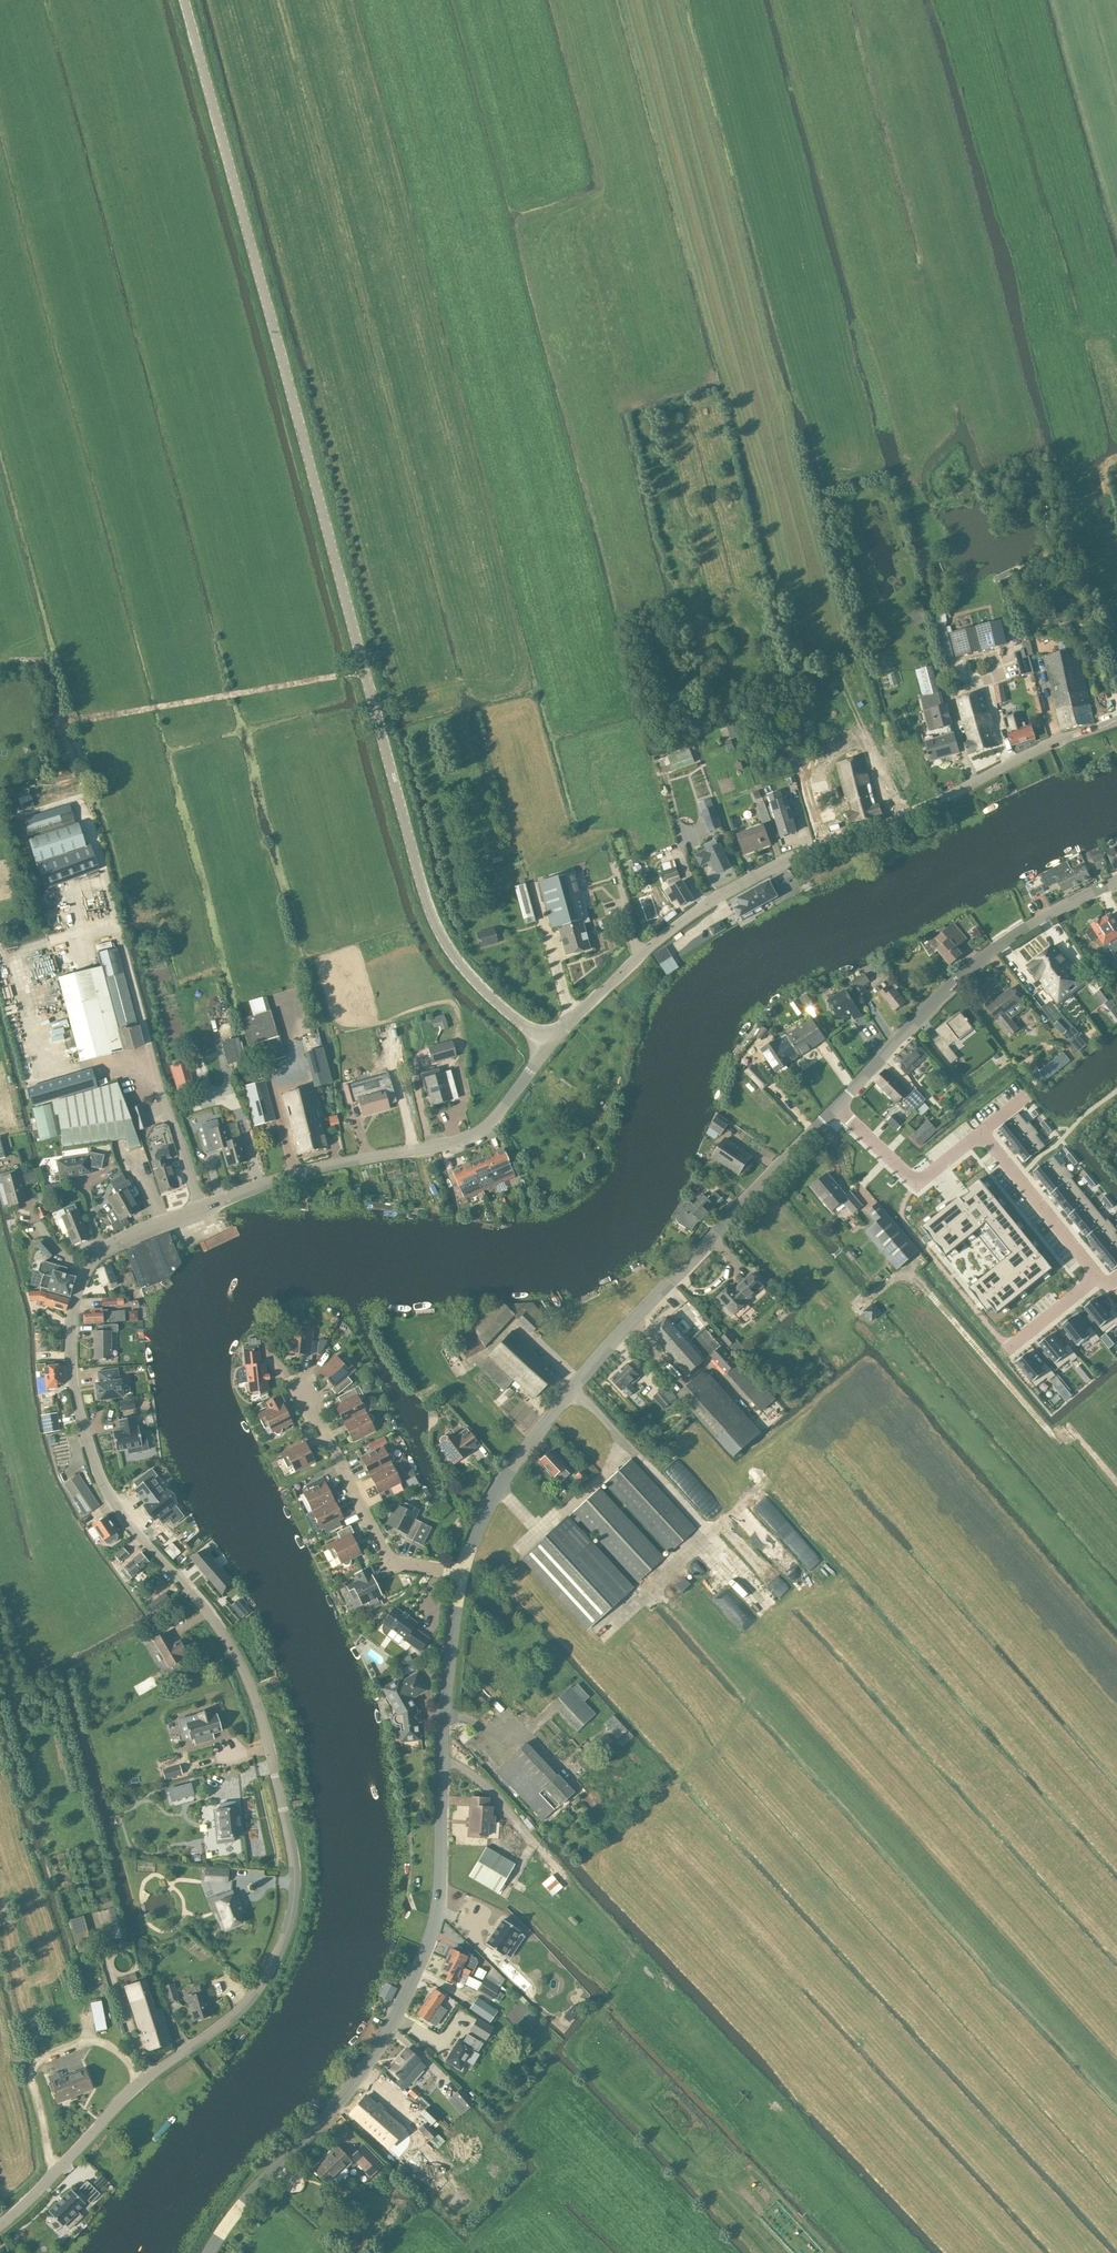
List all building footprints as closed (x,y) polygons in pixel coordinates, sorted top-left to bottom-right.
[(909,608),(914,627),(927,623),(923,605),(909,608)] [(1048,618),(1051,626),(1068,622),(1065,613),(1060,615),(1059,609),(1048,612),(1049,618),(1048,618)] [(1080,615),(1070,618),(1072,625),(1082,622),(1080,615)] [(1001,620),(975,626),(948,633),(954,658),(981,651),(1007,645),(1001,620)] [(1090,620),(1082,622),(1085,632),(1092,630),(1090,620)] [(1074,708),(1078,727),(1094,723),(1090,704),(1077,649),(1067,651),(1069,657),(1077,690),(1076,690),(1077,693),(1070,694),(1073,708),(1074,708)] [(1024,650),(1015,652),(1022,678),(1034,675),(1030,658),(1027,658),(1024,650)] [(1062,730),(1078,727),(1074,708),(1073,708),(1070,694),(1077,693),(1076,690),(1077,690),(1069,657),(1067,651),(1044,657),(1057,709),(1062,730)] [(916,670),(922,697),(923,697),(939,693),(932,665),(916,670)] [(1003,686),(995,687),(998,703),(1005,702),(1003,686)] [(971,724),(979,751),(999,746),(984,691),(970,695),(978,722),(971,724)] [(923,697),(922,697),(920,697),(928,730),(952,725),(947,705),(944,705),(941,692),(939,693),(923,697)] [(978,751),(979,751),(971,724),(978,722),(970,695),(956,699),(967,737),(963,738),(964,743),(968,755),(978,752),(978,751)] [(1047,712),(1042,695),(1034,697),(1039,714),(1047,712)] [(1031,726),(1026,727),(1022,713),(1008,717),(1013,732),(1008,733),(1012,746),(1035,738),(1031,726)] [(734,725),(721,729),(721,730),(723,736),(723,738),(724,741),(725,741),(726,741),(731,739),(738,737),(737,735),(734,725)] [(954,733),(925,742),(931,761),(960,753),(954,733)] [(915,750),(912,739),(888,745),(891,756),(915,750)] [(887,746),(876,748),(881,766),(892,764),(887,746)] [(673,770),(695,762),(690,749),(668,757),(673,770)] [(864,756),(837,763),(850,811),(848,812),(851,823),(883,815),(880,804),(876,805),(868,774),(868,770),(864,756)] [(741,762),(734,764),(737,771),(743,769),(741,762)] [(753,793),(756,800),(762,798),(759,791),(753,793)] [(786,799),(784,799),(783,799),(781,792),(768,795),(771,803),(772,803),(777,819),(791,815),(786,799)] [(771,821),(764,802),(757,805),(764,823),(771,821)] [(702,811),(709,832),(723,828),(715,807),(702,811)] [(796,832),(791,815),(777,819),(782,836),(796,832)] [(29,841),(37,864),(86,846),(78,823),(29,840),(29,841)] [(771,844),(764,826),(738,836),(745,854),(771,844)] [(718,845),(715,839),(705,844),(708,851),(697,856),(701,865),(707,862),(709,867),(712,868),(713,868),(715,873),(718,871),(718,873),(730,867),(719,844),(718,845)] [(45,889),(99,869),(90,844),(86,846),(37,864),(36,864),(45,889)] [(1103,845),(1082,854),(1085,861),(1093,857),(1098,869),(1108,865),(1107,865),(1103,854),(1107,853),(1106,852),(1103,845)] [(1108,851),(1115,869),(1116,868),(1116,847),(1108,851)] [(1082,854),(1068,861),(1072,870),(1073,870),(1080,884),(1091,878),(1084,865),(1087,864),(1085,861),(1082,854)] [(1052,872),(1042,877),(1047,887),(1058,881),(1063,892),(1080,884),(1073,870),(1072,870),(1068,861),(1051,870),(1052,872)] [(633,868),(636,875),(643,873),(641,868),(646,867),(645,864),(633,868)] [(681,880),(677,867),(664,871),(668,884),(681,880)] [(538,882),(552,932),(559,930),(566,956),(590,949),(583,923),(589,921),(576,872),(538,882)] [(783,876),(787,882),(794,878),(791,872),(783,876)] [(683,881),(666,891),(673,901),(677,899),(681,906),(693,898),(683,881)] [(753,888),(766,911),(776,905),(766,911),(763,905),(778,896),(776,893),(778,892),(774,885),(772,886),(769,881),(754,890),(753,888)] [(766,911),(753,888),(752,888),(753,890),(738,899),(742,905),(736,908),(743,921),(755,914),(752,910),(762,905),(765,911),(755,917),(756,917),(766,911)] [(1034,888),(1029,891),(1032,898),(1038,895),(1034,888)] [(651,895),(640,899),(648,921),(659,917),(651,895)] [(1114,954),(1116,959),(1116,924),(1111,914),(1100,921),(1099,920),(1097,920),(1094,921),(1094,923),(1095,924),(1092,926),(1093,928),(1086,932),(1091,940),(1098,935),(1104,946),(1107,944),(1114,954)] [(710,927),(713,932),(713,933),(715,935),(726,929),(722,921),(710,927)] [(941,945),(937,948),(950,964),(962,954),(956,947),(966,939),(953,923),(936,938),(941,945)] [(493,928),(477,932),(482,947),(497,943),(496,940),(496,939),(493,928)] [(1027,967),(1053,1000),(1057,1006),(1086,983),(1067,959),(1065,960),(1054,946),(1027,967)] [(102,966),(119,1029),(125,1027),(126,1029),(138,1026),(117,947),(97,952),(100,966),(102,966)] [(655,954),(661,964),(667,973),(678,966),(666,947),(655,954)] [(117,1029),(119,1029),(102,966),(100,966),(58,978),(80,1062),(122,1050),(117,1029)] [(849,984),(859,998),(868,992),(864,987),(870,982),(865,974),(849,984)] [(884,996),(896,1010),(906,1002),(895,989),(891,992),(886,987),(880,992),(884,996)] [(1103,987),(1096,993),(1105,1004),(1106,1006),(1109,1010),(1110,1011),(1116,1007),(1111,999),(1112,998),(1105,989),(1104,988),(1103,987)] [(1011,988),(995,1001),(996,1003),(989,1010),(997,1020),(998,1019),(1010,1035),(1018,1028),(1006,1013),(1021,1001),(1011,988)] [(828,1001),(829,1003),(830,1008),(832,1008),(839,1018),(849,1017),(848,1015),(851,1014),(855,1020),(862,1015),(846,990),(837,995),(829,996),(829,1000),(828,1001)] [(255,1014),(266,1011),(262,997),(249,1001),(253,1015),(241,1020),(249,1045),(263,1041),(255,1014)] [(790,1004),(798,1016),(806,1011),(798,999),(790,1004)] [(811,1001),(804,1006),(807,1010),(814,1005),(811,1001)] [(935,1030),(942,1037),(942,1038),(935,1043),(951,1064),(958,1059),(948,1046),(955,1041),(955,1042),(974,1028),(967,1020),(968,1020),(967,1018),(966,1018),(961,1012),(949,1021),(948,1020),(935,1030)] [(1079,1033),(1065,1018),(1063,1020),(1061,1018),(1054,1025),(1064,1035),(1065,1034),(1071,1040),(1079,1033)] [(776,1041),(790,1062),(825,1039),(812,1019),(787,1035),(786,1035),(779,1039),(776,1041)] [(117,1029),(122,1050),(122,1051),(145,1045),(139,1025),(138,1026),(126,1029),(125,1027),(119,1029),(117,1029)] [(762,1026),(756,1035),(763,1040),(769,1030),(762,1026)] [(286,1055),(281,1036),(267,1040),(272,1060),(286,1055)] [(233,1039),(221,1042),(227,1064),(239,1061),(233,1039)] [(914,1040),(894,1060),(907,1075),(920,1063),(928,1055),(914,1040)] [(429,1048),(433,1063),(456,1056),(452,1041),(429,1048)] [(775,1071),(790,1062),(776,1041),(762,1050),(775,1071)] [(323,1047),(305,1052),(314,1087),(333,1082),(323,1047)] [(997,1052),(992,1056),(996,1062),(1002,1058),(997,1052)] [(1041,1069),(1038,1071),(1045,1081),(1052,1076),(1069,1062),(1061,1053),(1046,1066),(1041,1069)] [(239,1072),(242,1082),(261,1078),(259,1067),(239,1072)] [(31,1086),(26,1088),(31,1105),(36,1104),(95,1086),(90,1069),(31,1086)] [(425,1091),(428,1090),(432,1105),(452,1100),(448,1085),(453,1083),(450,1071),(435,1075),(433,1070),(420,1074),(425,1091)] [(875,1081),(897,1103),(896,1103),(904,1111),(909,1106),(913,1111),(926,1099),(916,1089),(910,1096),(907,1093),(908,1092),(899,1083),(899,1082),(896,1079),(886,1070),(875,1081)] [(265,1080),(243,1086),(254,1126),(276,1120),(265,1080)] [(137,1137),(126,1105),(117,1082),(100,1088),(52,1102),(52,1104),(32,1108),(41,1141),(60,1137),(62,1149),(125,1139),(137,1137)] [(351,1083),(343,1086),(348,1104),(357,1101),(351,1083)] [(327,1147),(318,1111),(311,1087),(283,1095),(298,1154),(327,1147)] [(388,1106),(384,1090),(382,1090),(381,1088),(374,1090),(375,1092),(358,1097),(364,1115),(372,1113),(372,1110),(388,1106)] [(1018,1113),(998,1129),(999,1129),(1008,1140),(1030,1122),(1029,1122),(1027,1124),(1018,1113)] [(895,1114),(888,1121),(897,1130),(904,1124),(895,1114)] [(709,1127),(721,1135),(729,1124),(727,1123),(728,1121),(719,1115),(718,1117),(717,1116),(709,1127)] [(217,1120),(201,1125),(209,1151),(214,1150),(223,1147),(228,1166),(247,1160),(241,1138),(230,1141),(226,1125),(219,1127),(217,1120)] [(920,1146),(938,1131),(929,1121),(911,1136),(920,1146)] [(1030,1122),(1008,1140),(1017,1151),(1038,1133),(1030,1122)] [(1038,1133),(1017,1151),(1025,1161),(1025,1162),(1045,1146),(1037,1135),(1039,1133),(1038,1133)] [(725,1139),(713,1156),(739,1174),(751,1156),(725,1139)] [(167,1164),(166,1160),(172,1158),(169,1146),(156,1149),(152,1156),(154,1161),(153,1162),(161,1192),(175,1187),(175,1186),(180,1185),(181,1183),(181,1181),(180,1179),(179,1178),(177,1177),(175,1177),(171,1163),(167,1164)] [(495,1153),(483,1158),(490,1172),(495,1184),(515,1176),(503,1150),(495,1153)] [(88,1151),(87,1156),(57,1160),(60,1178),(91,1173),(90,1167),(101,1169),(105,1155),(88,1151)] [(1053,1156),(1033,1172),(1034,1172),(1043,1183),(1062,1167),(1053,1156)] [(483,1158),(469,1164),(480,1191),(495,1184),(490,1172),(483,1158)] [(480,1191),(469,1164),(459,1169),(459,1170),(452,1173),(464,1198),(480,1191)] [(1062,1167),(1043,1183),(1052,1194),(1071,1178),(1073,1176),(1065,1165),(1062,1167)] [(3,1183),(9,1206),(26,1201),(18,1173),(15,1174),(14,1171),(0,1174),(0,1184),(3,1183)] [(36,1171),(23,1174),(25,1185),(39,1182),(36,1171)] [(109,1181),(116,1193),(107,1198),(114,1209),(114,1210),(133,1199),(128,1189),(132,1187),(128,1179),(126,1181),(122,1174),(109,1181)] [(827,1174),(816,1184),(812,1187),(832,1210),(843,1201),(853,1213),(862,1206),(850,1191),(845,1195),(827,1174)] [(702,1183),(710,1191),(715,1185),(707,1177),(702,1183)] [(1071,1178),(1052,1194),(1060,1205),(1080,1189),(1071,1178)] [(927,1224),(922,1227),(946,1257),(950,1253),(955,1249),(968,1238),(974,1234),(975,1233),(1000,1263),(979,1281),(973,1285),(969,1289),(988,1312),(992,1308),(997,1314),(1002,1310),(1007,1306),(1020,1295),(1025,1291),(1043,1277),(1048,1273),(1053,1269),(1036,1248),(1032,1243),(1021,1230),(1017,1225),(1002,1207),(998,1202),(988,1189),(984,1183),(980,1179),(967,1189),(970,1193),(961,1199),(959,1197),(947,1207),(942,1211),(932,1219),(927,1224)] [(1080,1189),(1060,1205),(1069,1215),(1089,1200),(1080,1189)] [(36,1193),(38,1204),(45,1203),(43,1192),(36,1193)] [(696,1224),(700,1220),(701,1221),(718,1203),(711,1195),(708,1199),(704,1195),(694,1204),(689,1200),(678,1217),(677,1219),(677,1220),(679,1223),(692,1231),(696,1224)] [(106,1213),(112,1223),(111,1224),(115,1231),(130,1223),(127,1218),(140,1211),(133,1199),(114,1210),(114,1209),(106,1213)] [(1089,1200),(1069,1215),(1078,1226),(1098,1210),(1089,1200)] [(89,1238),(77,1210),(74,1204),(63,1208),(66,1215),(62,1216),(73,1244),(89,1238)] [(868,1212),(878,1223),(869,1231),(900,1266),(918,1250),(878,1204),(868,1212)] [(37,1209),(41,1217),(47,1215),(43,1206),(37,1209)] [(1098,1210),(1078,1226),(1086,1237),(1106,1221),(1098,1210)] [(1086,1237),(1096,1248),(1116,1233),(1116,1231),(1116,1230),(1108,1219),(1106,1221),(1086,1237)] [(125,1249),(140,1287),(146,1285),(147,1287),(170,1278),(180,1263),(168,1232),(125,1249)] [(1096,1248),(1104,1259),(1116,1249),(1116,1234),(1116,1233),(1096,1248)] [(931,1240),(927,1236),(923,1238),(922,1239),(926,1244),(927,1243),(931,1240)] [(56,1252),(45,1239),(37,1247),(48,1259),(56,1252)] [(846,1254),(853,1261),(858,1257),(852,1249),(846,1254)] [(1104,1259),(1113,1270),(1116,1267),(1116,1249),(1104,1259)] [(40,1287),(47,1289),(47,1291),(70,1297),(75,1278),(65,1275),(68,1267),(59,1264),(59,1265),(44,1261),(44,1262),(40,1263),(38,1270),(41,1273),(43,1274),(40,1287)] [(118,1285),(116,1282),(110,1265),(97,1269),(103,1287),(110,1284),(111,1288),(118,1285)] [(131,1272),(125,1274),(129,1284),(135,1282),(131,1272)] [(748,1301),(747,1301),(763,1286),(751,1274),(735,1288),(732,1284),(719,1296),(727,1305),(724,1307),(724,1312),(728,1316),(732,1316),(735,1314),(748,1301)] [(68,1299),(47,1293),(41,1292),(30,1292),(30,1300),(40,1300),(45,1301),(44,1305),(65,1311),(68,1299)] [(101,1298),(102,1306),(116,1305),(116,1297),(101,1298)] [(1084,1308),(1085,1308),(1104,1332),(1115,1323),(1116,1326),(1116,1314),(1113,1309),(1108,1313),(1096,1299),(1096,1298),(1084,1308)] [(477,1334),(457,1343),(466,1358),(485,1347),(484,1346),(512,1316),(518,1321),(526,1312),(539,1325),(546,1318),(533,1303),(506,1304),(503,1301),(494,1302),(472,1326),(477,1334)] [(125,1310),(122,1310),(116,1310),(116,1311),(102,1312),(102,1308),(91,1309),(92,1312),(83,1313),(84,1323),(103,1322),(125,1321),(125,1310)] [(526,1312),(518,1321),(531,1334),(534,1331),(539,1325),(526,1312)] [(1074,1316),(1062,1326),(1078,1346),(1089,1337),(1092,1341),(1094,1344),(1101,1339),(1098,1336),(1094,1330),(1091,1327),(1085,1331),(1074,1317),(1074,1316)] [(727,1375),(728,1374),(737,1363),(722,1346),(723,1345),(706,1325),(689,1340),(669,1317),(660,1325),(673,1340),(675,1337),(682,1346),(684,1344),(689,1350),(687,1351),(700,1364),(706,1359),(710,1356),(727,1375)] [(102,1324),(102,1331),(94,1331),(94,1359),(112,1359),(111,1331),(118,1332),(118,1324),(102,1324)] [(687,1375),(700,1364),(687,1351),(689,1350),(684,1344),(682,1346),(675,1337),(673,1340),(660,1325),(650,1334),(687,1375)] [(297,1332),(289,1331),(287,1352),(310,1355),(313,1328),(308,1328),(297,1326),(297,1332)] [(489,1355),(515,1380),(534,1398),(557,1374),(512,1331),(489,1355)] [(721,1338),(729,1347),(736,1341),(728,1332),(721,1338)] [(1051,1334),(1039,1344),(1040,1345),(1040,1344),(1059,1368),(1070,1359),(1072,1362),(1078,1357),(1068,1345),(1063,1350),(1051,1335),(1052,1335),(1051,1334)] [(1106,1334),(1100,1338),(1109,1349),(1114,1344),(1106,1334)] [(319,1340),(317,1351),(322,1351),(327,1340),(319,1340)] [(248,1383),(246,1383),(247,1395),(249,1396),(260,1395),(259,1392),(269,1391),(268,1380),(270,1380),(269,1374),(267,1374),(266,1363),(260,1364),(259,1351),(243,1353),(245,1367),(246,1367),(248,1383)] [(1029,1352),(1017,1362),(1017,1363),(1018,1362),(1037,1386),(1047,1378),(1049,1380),(1056,1375),(1046,1363),(1040,1368),(1029,1353),(1029,1352)] [(504,1391),(515,1380),(489,1355),(478,1366),(504,1391)] [(341,1361),(336,1356),(319,1370),(334,1386),(331,1388),(337,1395),(352,1382),(347,1376),(355,1369),(352,1366),(345,1358),(341,1361)] [(737,1363),(728,1374),(762,1412),(776,1399),(741,1360),(737,1363)] [(40,1378),(45,1377),(46,1388),(57,1387),(57,1384),(63,1383),(62,1366),(46,1368),(45,1363),(35,1364),(36,1373),(39,1372),(40,1378)] [(636,1390),(630,1383),(639,1375),(628,1363),(612,1379),(623,1390),(629,1397),(636,1390)] [(1088,1369),(1083,1363),(1076,1368),(1081,1374),(1088,1369)] [(97,1384),(99,1400),(123,1396),(122,1393),(125,1392),(123,1384),(121,1384),(120,1381),(119,1381),(118,1369),(99,1372),(100,1384),(97,1384)] [(679,1395),(718,1439),(734,1459),(763,1434),(711,1374),(704,1373),(679,1395)] [(1065,1387),(1060,1380),(1054,1385),(1059,1392),(1065,1387)] [(663,1409),(665,1408),(673,1401),(671,1399),(675,1396),(668,1388),(664,1391),(662,1388),(653,1397),(663,1409)] [(341,1403),(335,1406),(344,1424),(366,1413),(357,1395),(354,1397),(351,1390),(338,1397),(341,1403)] [(285,1401),(281,1394),(265,1402),(269,1409),(258,1414),(260,1418),(264,1428),(270,1426),(273,1432),(274,1431),(275,1433),(277,1434),(279,1434),(280,1433),(282,1431),(282,1429),(281,1428),(292,1422),(282,1403),(285,1401)] [(117,1402),(119,1413),(140,1410),(138,1398),(117,1402)] [(263,1402),(257,1405),(259,1410),(266,1407),(263,1402)] [(46,1432),(60,1430),(57,1413),(43,1415),(46,1432)] [(367,1414),(366,1413),(344,1424),(353,1441),(375,1431),(371,1423),(373,1421),(373,1420),(373,1418),(373,1416),(372,1415),(370,1414),(367,1414)] [(129,1453),(148,1449),(145,1434),(140,1435),(139,1426),(137,1426),(135,1416),(119,1419),(121,1429),(113,1431),(117,1450),(128,1448),(129,1453)] [(467,1428),(457,1435),(455,1433),(449,1437),(446,1435),(444,1435),(442,1436),(440,1437),(439,1439),(439,1441),(441,1443),(439,1445),(453,1464),(479,1444),(467,1428)] [(384,1437),(368,1445),(371,1450),(387,1443),(384,1437)] [(287,1468),(293,1465),(296,1472),(315,1462),(305,1442),(280,1454),(287,1468)] [(370,1475),(392,1464),(391,1462),(393,1461),(394,1459),(393,1457),(392,1455),(391,1454),(389,1454),(387,1454),(383,1447),(361,1457),(370,1475)] [(569,1474),(563,1467),(549,1451),(539,1461),(553,1476),(554,1475),(560,1482),(569,1474)] [(631,1458),(604,1483),(669,1553),(696,1527),(631,1458)] [(400,1482),(392,1464),(370,1475),(379,1493),(400,1482)] [(141,1488),(134,1493),(143,1503),(155,1494),(161,1490),(153,1480),(162,1473),(155,1466),(137,1480),(141,1488)] [(582,1483),(588,1478),(581,1470),(575,1476),(582,1483)] [(79,1474),(77,1475),(63,1484),(85,1516),(100,1506),(79,1474)] [(308,1490),(303,1493),(312,1511),(334,1500),(329,1490),(331,1489),(328,1481),(325,1482),(322,1478),(306,1486),(308,1490)] [(576,1516),(574,1519),(577,1523),(581,1520),(637,1582),(664,1557),(622,1511),(620,1508),(600,1487),(572,1512),(576,1516)] [(162,1492),(144,1504),(150,1509),(146,1511),(154,1520),(178,1505),(175,1496),(166,1492),(163,1496),(162,1492)] [(312,1511),(306,1514),(315,1532),(324,1527),(326,1533),(341,1526),(339,1520),(343,1518),(334,1500),(312,1511)] [(413,1540),(421,1522),(414,1519),(419,1510),(415,1508),(405,1503),(402,1508),(396,1505),(394,1505),(392,1505),(390,1506),(389,1509),(390,1510),(390,1512),(391,1513),(386,1524),(406,1533),(405,1536),(413,1540)] [(106,1515),(92,1525),(103,1541),(104,1541),(107,1544),(111,1545),(118,1540),(118,1536),(116,1533),(117,1532),(106,1515)] [(568,1515),(522,1557),(521,1558),(587,1629),(634,1587),(576,1524),(572,1520),(568,1515)] [(462,1527),(464,1525),(464,1521),(461,1519),(458,1520),(456,1522),(456,1526),(459,1528),(462,1527)] [(340,1539),(326,1545),(328,1549),(333,1560),(338,1557),(341,1563),(343,1563),(344,1564),(345,1565),(347,1565),(348,1565),(350,1563),(350,1562),(351,1561),(351,1558),(361,1553),(351,1534),(354,1533),(350,1525),(341,1530),(337,1532),(340,1539)] [(114,1555),(120,1562),(129,1554),(122,1546),(114,1555)] [(189,1557),(222,1595),(221,1593),(227,1577),(229,1579),(204,1549),(203,1550),(204,1550),(192,1560),(189,1557)] [(140,1552),(125,1566),(123,1567),(119,1571),(129,1581),(149,1561),(140,1552)] [(500,1579),(508,1572),(498,1561),(490,1569),(500,1579)] [(360,1579),(347,1586),(349,1590),(354,1600),(359,1597),(362,1604),(363,1604),(367,1601),(371,1609),(382,1604),(381,1600),(378,1602),(376,1597),(378,1596),(381,1594),(371,1575),(374,1573),(371,1566),(357,1573),(360,1579)] [(161,1590),(151,1600),(155,1604),(165,1593),(161,1590)] [(383,1623),(384,1623),(404,1638),(403,1639),(420,1651),(429,1638),(413,1627),(417,1623),(394,1607),(383,1623)] [(180,1640),(173,1644),(166,1632),(153,1639),(168,1666),(181,1659),(180,1656),(186,1652),(180,1640)] [(406,1656),(401,1658),(403,1664),(409,1662),(412,1660),(410,1654),(406,1656)] [(415,1670),(410,1663),(399,1670),(403,1677),(415,1670)] [(415,1708),(409,1698),(424,1689),(416,1675),(400,1683),(399,1680),(384,1688),(397,1711),(394,1713),(391,1716),(391,1720),(392,1724),(395,1727),(400,1727),(401,1740),(418,1738),(416,1720),(417,1720),(417,1713),(415,1714),(415,1708)] [(577,1684),(572,1689),(570,1687),(558,1698),(563,1703),(559,1711),(577,1730),(595,1713),(584,1702),(589,1697),(577,1684)] [(188,1733),(189,1733),(191,1740),(194,1739),(195,1744),(211,1740),(209,1734),(221,1731),(217,1714),(212,1716),(210,1710),(198,1713),(200,1719),(187,1723),(189,1730),(187,1731),(188,1733)] [(622,1747),(634,1737),(629,1731),(617,1741),(622,1747)] [(526,1742),(496,1770),(543,1820),(574,1792),(558,1774),(557,1775),(526,1742)] [(163,1770),(166,1779),(182,1774),(179,1766),(163,1770)] [(172,1800),(193,1795),(190,1784),(169,1789),(172,1800)] [(302,1807),(302,1800),(290,1801),(291,1808),(302,1807)] [(222,1829),(223,1842),(233,1841),(233,1836),(239,1835),(237,1808),(235,1808),(234,1802),(221,1804),(221,1809),(214,1810),(216,1830),(222,1829)] [(492,1827),(481,1839),(486,1843),(481,1848),(489,1856),(494,1851),(497,1855),(502,1850),(505,1853),(513,1845),(510,1843),(516,1836),(503,1823),(495,1830),(492,1827)] [(206,1867),(206,1872),(214,1872),(213,1881),(228,1882),(229,1869),(206,1867)] [(481,1880),(475,1891),(493,1900),(499,1889),(481,1880)] [(232,1890),(223,1894),(225,1899),(216,1903),(219,1912),(217,1913),(220,1921),(222,1920),(226,1928),(241,1922),(238,1914),(243,1912),(236,1895),(234,1896),(232,1890)] [(114,1907),(109,1908),(117,1938),(122,1937),(114,1907)] [(83,1916),(69,1920),(78,1953),(93,1948),(83,1916)] [(503,1919),(486,1944),(502,1955),(519,1931),(503,1919)] [(465,1953),(464,1955),(451,1949),(447,1959),(473,1972),(477,1962),(476,1958),(465,1953)] [(473,1973),(473,1972),(447,1959),(442,1970),(449,1973),(446,1979),(456,1984),(459,1977),(458,1977),(460,1972),(468,1976),(470,1971),(473,1973)] [(464,1983),(477,1989),(481,1983),(468,1976),(464,1983)] [(500,1988),(485,1978),(477,1990),(492,2000),(500,1988)] [(172,2042),(170,2035),(161,2009),(156,2011),(146,1980),(125,1987),(146,2050),(172,2042)] [(397,1988),(386,1983),(379,1996),(391,2001),(397,1988)] [(165,1986),(170,2003),(176,2001),(171,1984),(165,1986)] [(195,1988),(197,1994),(188,1997),(194,2019),(211,2014),(208,2004),(209,2004),(203,1985),(195,1988)] [(439,2005),(445,1996),(434,1989),(427,2000),(437,2007),(439,2005)] [(107,2029),(101,2000),(91,2002),(96,2031),(107,2029)] [(440,2013),(443,2008),(439,2005),(437,2007),(427,2000),(417,2013),(431,2023),(439,2023),(441,2018),(440,2013)] [(574,2004),(564,2017),(570,2022),(580,2009),(574,2004)] [(485,2040),(492,2028),(477,2019),(470,2030),(485,2040)] [(500,2023),(496,2029),(503,2033),(507,2027),(500,2023)] [(30,2032),(33,2042),(42,2039),(39,2030),(30,2032)] [(483,2042),(467,2033),(463,2040),(459,2038),(446,2060),(460,2069),(473,2048),(478,2050),(483,2042)] [(390,2068),(401,2079),(397,2083),(403,2089),(415,2076),(409,2070),(419,2060),(407,2049),(390,2068)] [(85,2069),(69,2076),(76,2095),(93,2088),(85,2069)] [(76,2095),(69,2076),(61,2079),(58,2072),(48,2076),(51,2083),(50,2083),(58,2103),(76,2095)] [(407,2093),(415,2099),(421,2093),(413,2086),(407,2093)] [(461,2088),(453,2095),(465,2111),(474,2104),(461,2088)] [(406,2129),(367,2095),(350,2115),(389,2149),(406,2129)] [(445,2129),(449,2125),(444,2120),(440,2124),(445,2129)] [(419,2129),(430,2140),(437,2133),(426,2122),(419,2129)] [(351,2156),(371,2176),(382,2164),(363,2144),(351,2156)] [(351,2161),(336,2146),(313,2169),(328,2184),(351,2161)] [(409,2157),(401,2166),(426,2188),(434,2179),(409,2157)] [(101,2174),(93,2183),(99,2188),(107,2180),(101,2174)] [(49,2211),(48,2211),(63,2226),(65,2224),(70,2228),(82,2216),(77,2211),(88,2201),(91,2203),(100,2194),(87,2181),(78,2190),(79,2191),(76,2194),(71,2189),(70,2189),(71,2190),(49,2211)] [(398,2193),(396,2204),(406,2206),(408,2195),(398,2193)]
